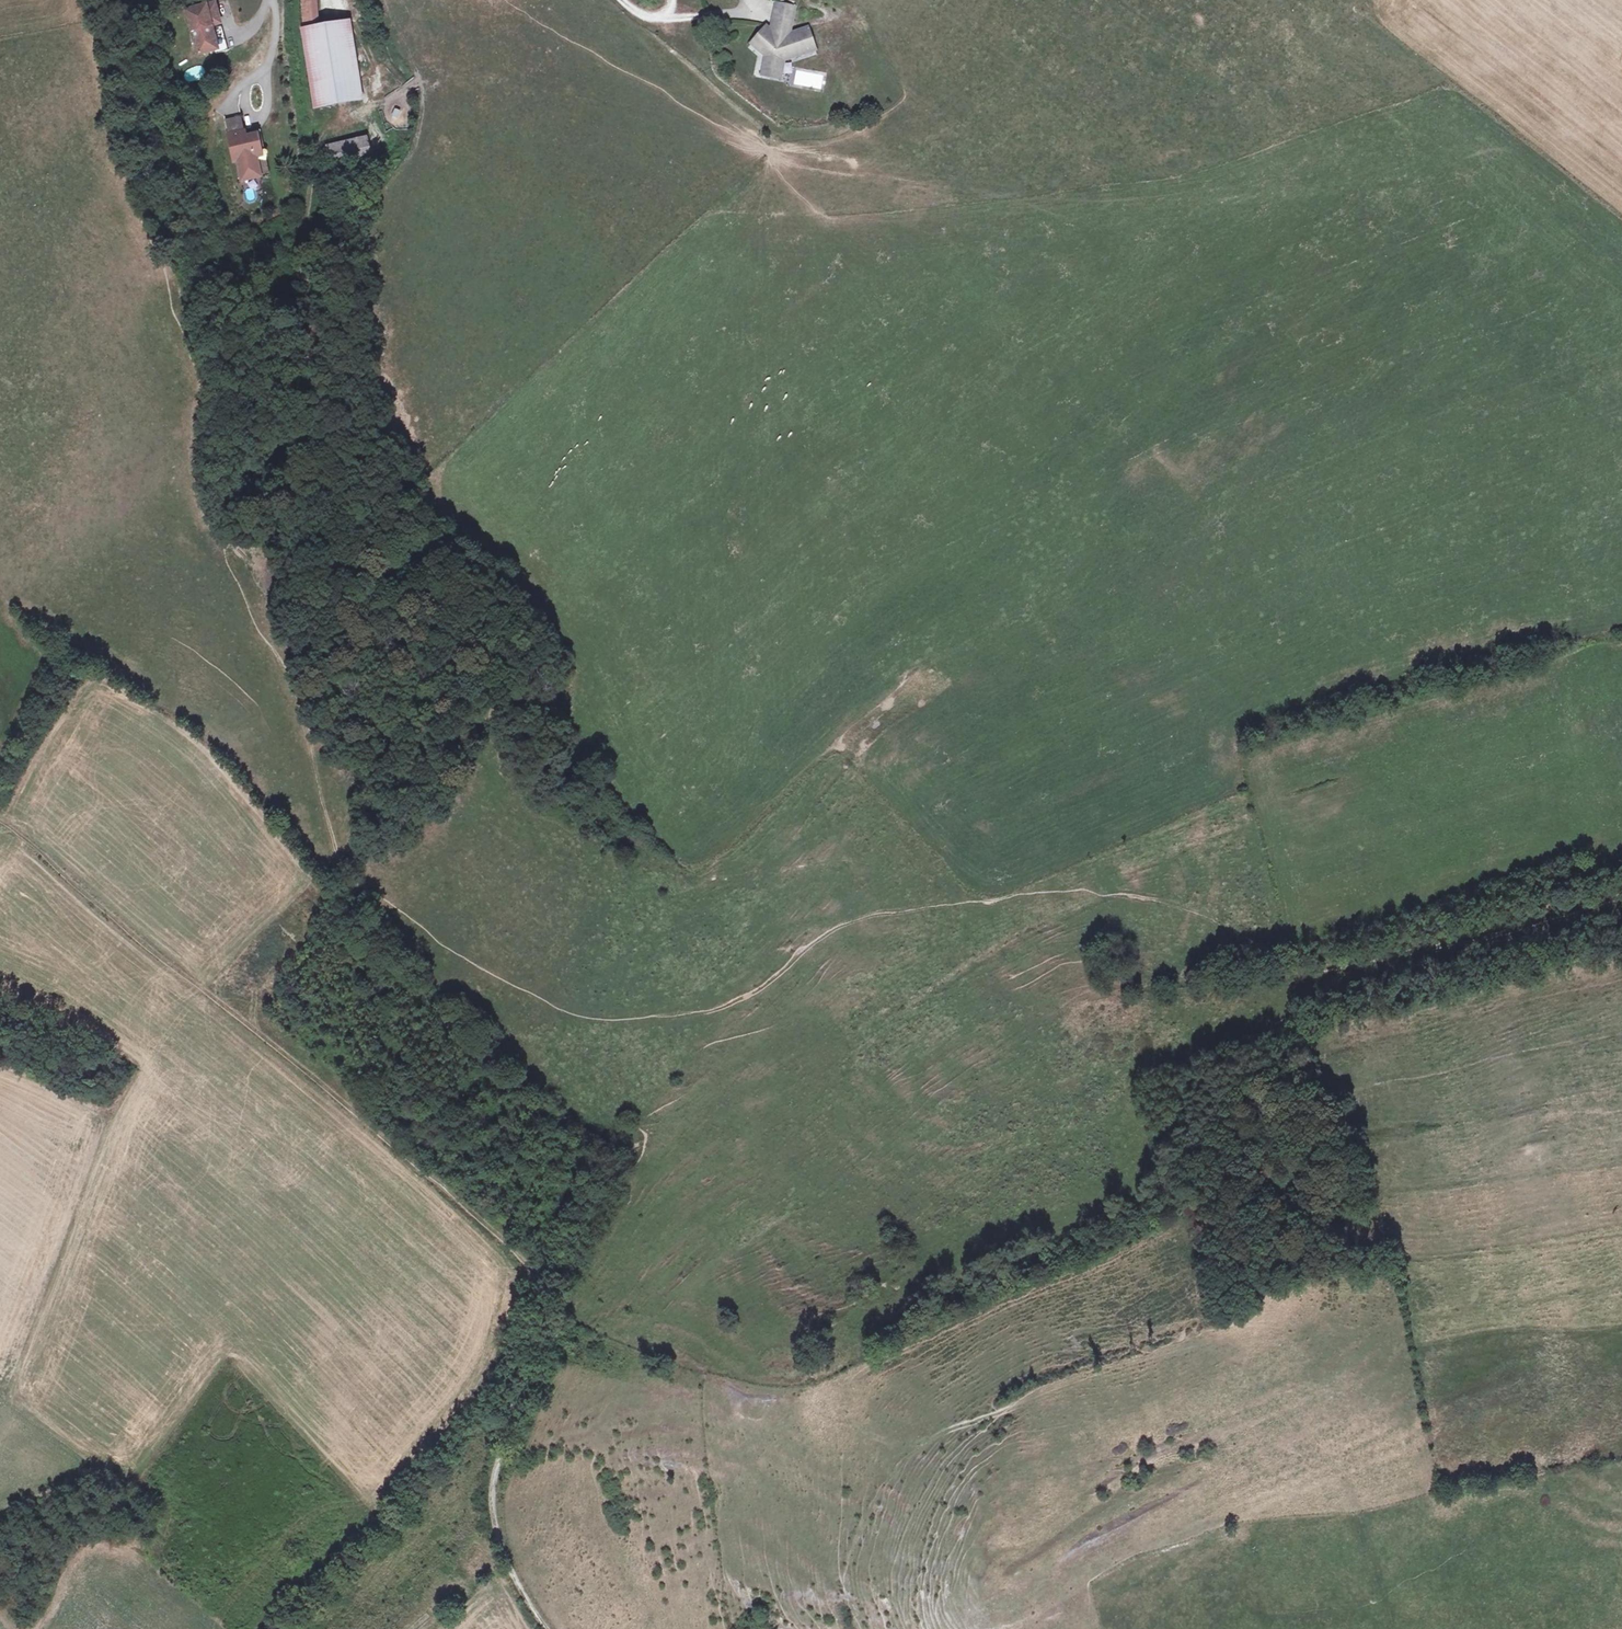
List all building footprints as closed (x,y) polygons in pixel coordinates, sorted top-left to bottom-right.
[(303,30),(315,107),(335,103),(331,78),(356,74),(348,23),(314,28),(312,0),(301,0),(303,30)] [(207,6),(187,11),(198,55),(215,50),(209,27),(212,26),(221,24),(215,3),(207,6)] [(777,4),(774,17),(792,21),(794,7),(777,4)] [(774,17),(772,29),(789,33),(792,21),(774,17)] [(212,26),(209,27),(215,50),(218,49),(212,26)] [(767,27),(752,44),(766,57),(765,66),(782,70),(784,60),(815,50),(808,27),(789,34),(789,33),(772,29),(770,31),(767,27)] [(765,66),(763,75),(780,78),(782,70),(765,66)] [(356,74),(331,78),(335,103),(360,98),(356,74)] [(225,120),(228,135),(244,131),(241,116),(225,120)] [(256,156),(255,152),(261,151),(258,135),(246,137),(244,131),(228,135),(233,156),(236,156),(237,160),(241,180),(260,176),(256,156)] [(367,137),(327,146),(331,168),(372,159),(367,137)] [(416,1133),(422,1123),(415,1118),(408,1127),(416,1133)]
